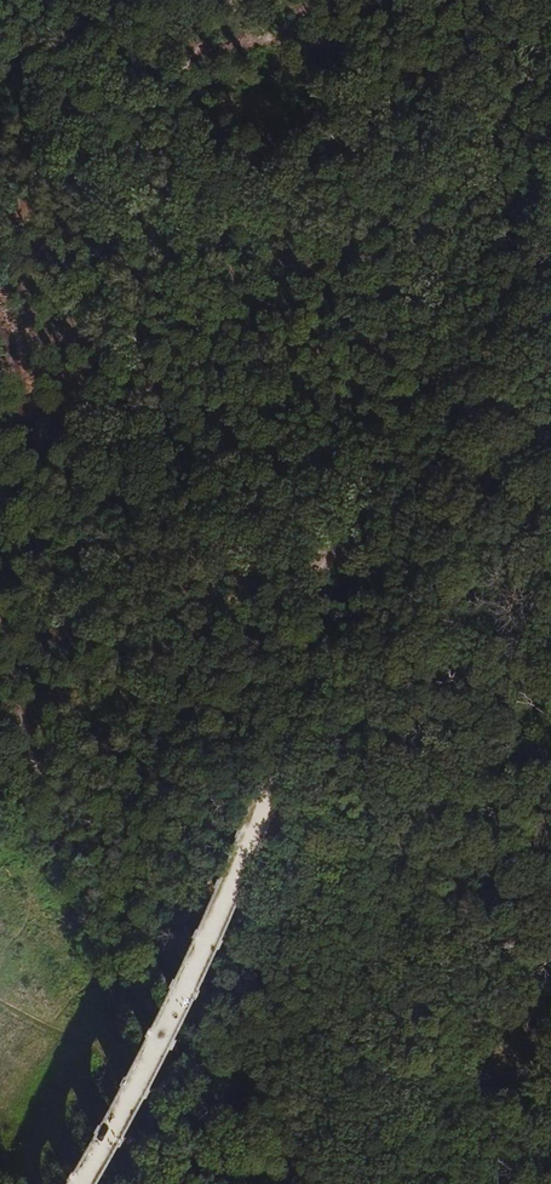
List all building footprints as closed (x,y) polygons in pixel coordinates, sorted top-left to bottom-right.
[(97,1183),(101,1176),(123,1136),(128,1128),(150,1089),(154,1080),(175,1040),(180,1032),(198,991),(202,983),(219,942),(223,933),(240,891),(243,882),(260,840),(264,832),(280,790),(284,781),(261,772),(257,781),(241,822),(237,831),(220,873),(217,882),(200,924),(196,932),(180,973),(176,981),(158,1020),(153,1029),(132,1069),(128,1078),(106,1116),(102,1124),(80,1163),(75,1172),(68,1183),(97,1183)]
